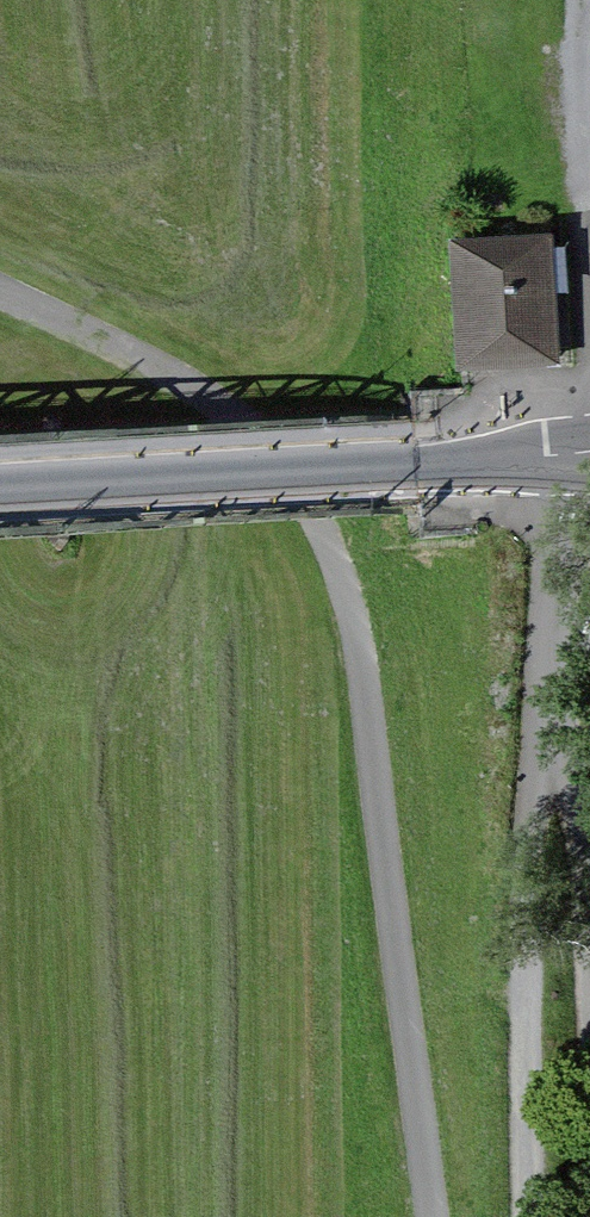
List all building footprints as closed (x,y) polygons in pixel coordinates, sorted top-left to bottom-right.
[(563,240),(458,244),(463,371),(568,367),(563,240)]
